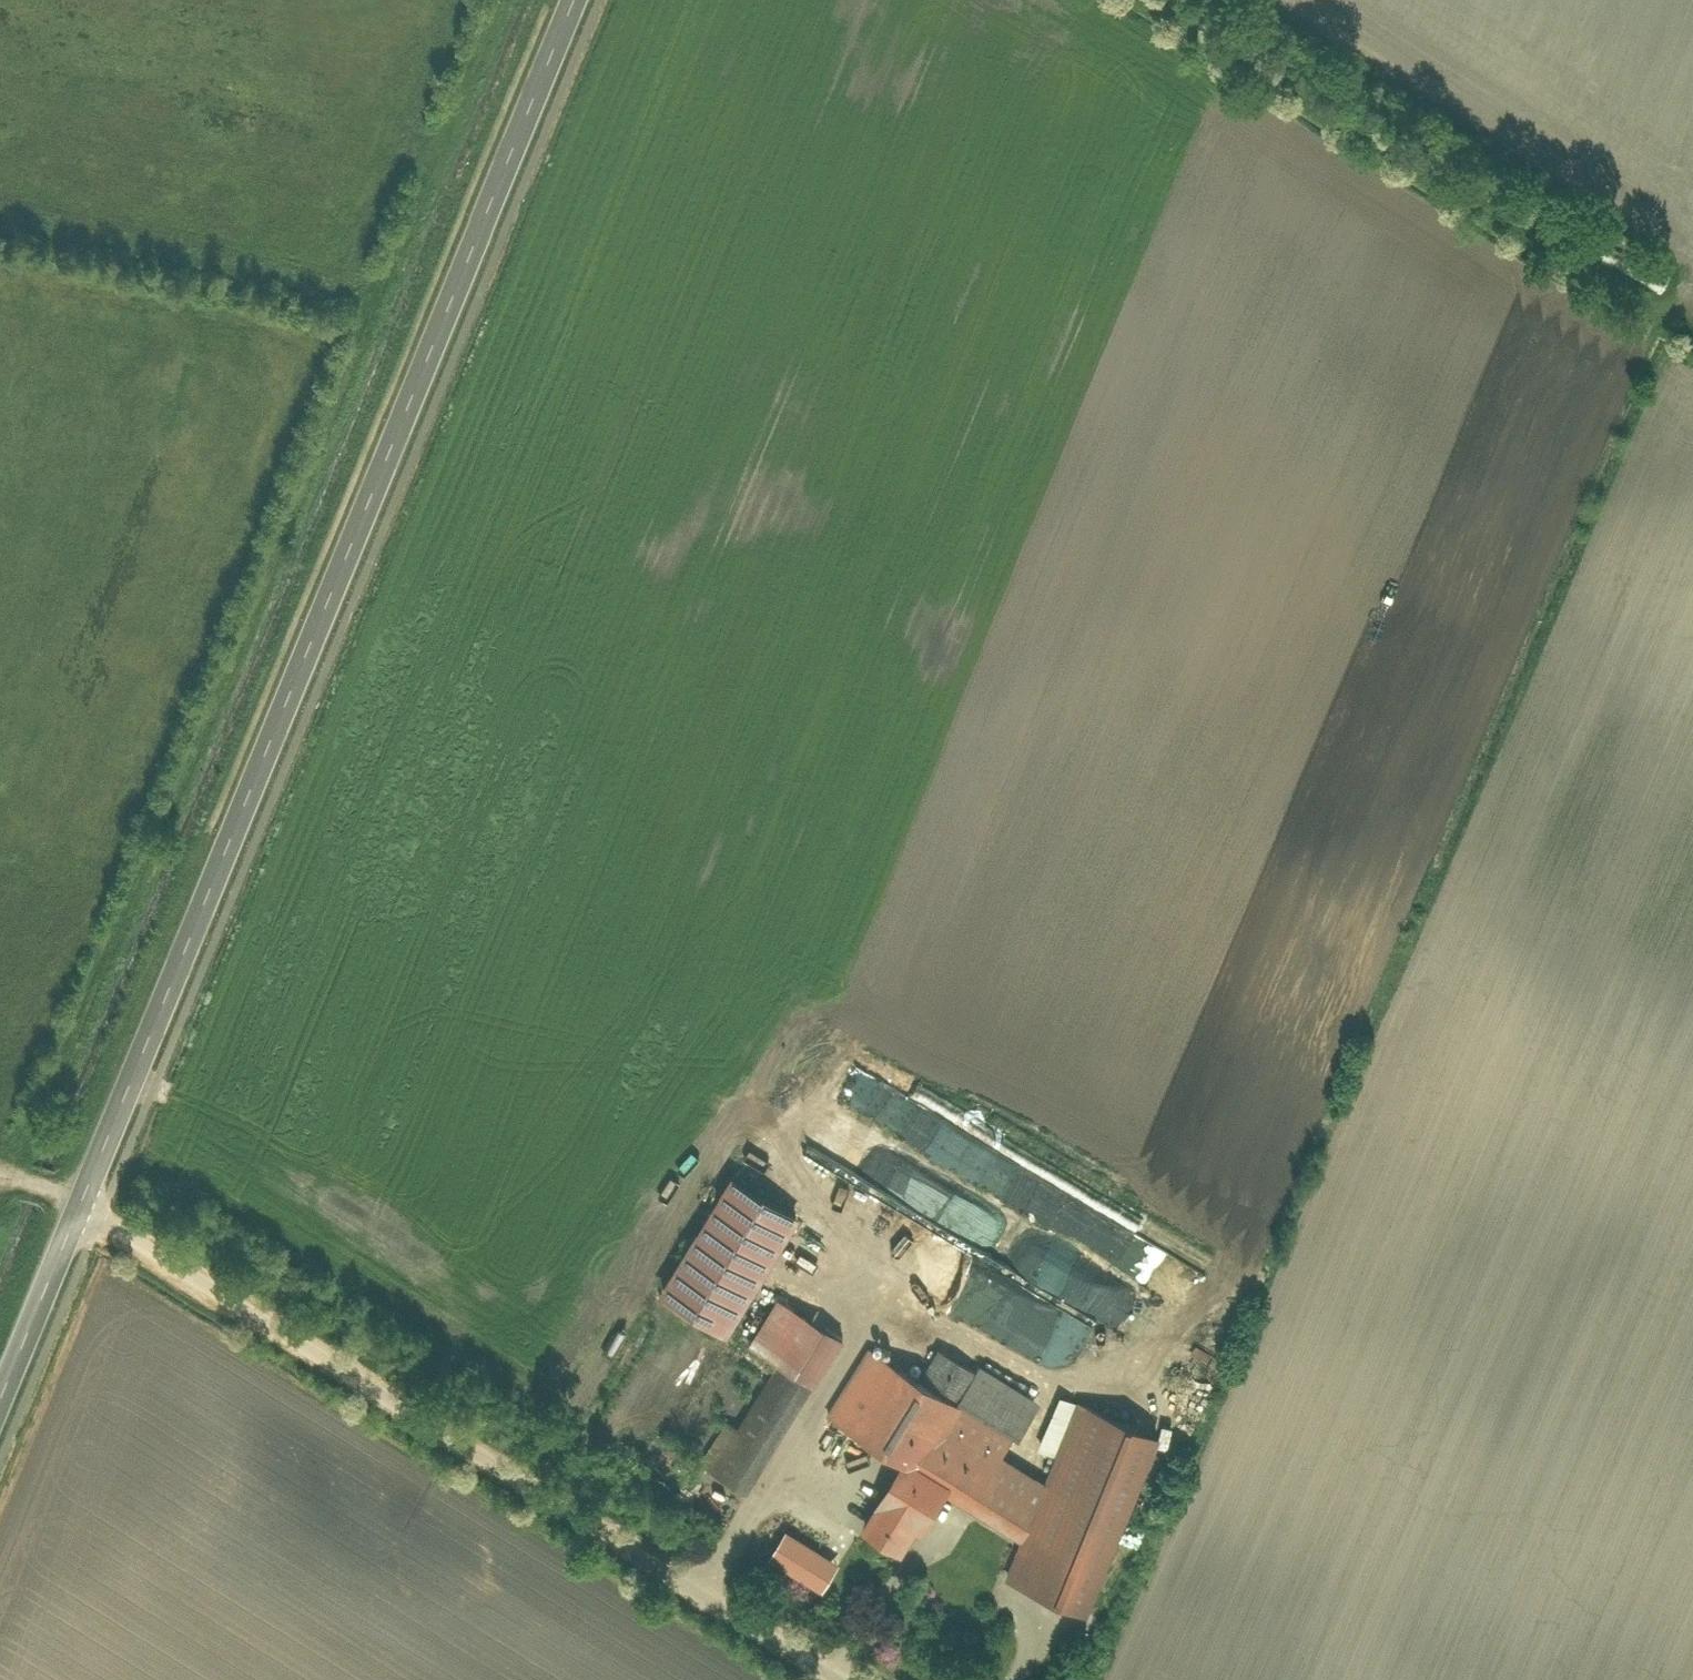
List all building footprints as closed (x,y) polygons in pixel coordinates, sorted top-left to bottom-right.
[(665,1293),(727,1330),(797,1215),(736,1178),(665,1293)] [(962,1233),(995,1245),(1008,1211),(977,1199),(976,1204),(985,1207),(979,1223),(975,1221),(972,1229),(964,1226),(962,1233)] [(702,1465),(747,1492),(844,1338),(782,1300),(753,1347),(779,1363),(739,1429),(728,1422),(702,1465)] [(944,1490),(1024,1539),(1009,1578),(1087,1609),(1158,1435),(1081,1403),(1046,1486),(1003,1458),(1016,1435),(962,1400),(978,1371),(941,1347),(921,1380),(871,1348),(830,1415),(901,1459),(897,1466),(901,1469),(866,1525),(901,1548),(915,1524),(922,1526),(944,1490)] [(789,1532),(776,1564),(835,1587),(848,1555),(789,1532)]
